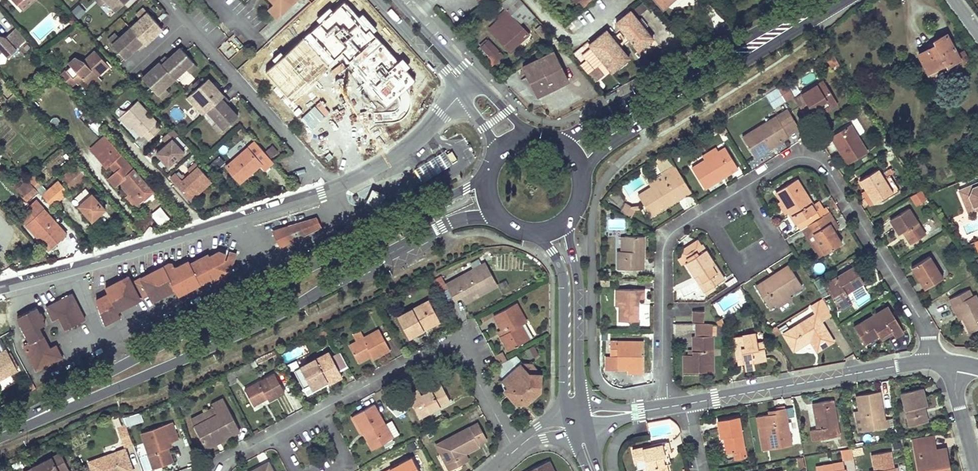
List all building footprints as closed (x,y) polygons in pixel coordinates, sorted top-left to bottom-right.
[(116,11),(128,0),(106,0),(107,1),(116,11)] [(273,2),(268,7),(275,16),(292,0),(272,0),(273,2)] [(520,0),(497,0),(509,14),(501,21),(502,22),(491,31),(509,50),(527,34),(515,21),(521,15),(530,25),(534,21),(525,11),(528,9),(520,0)] [(592,2),(590,0),(580,0),(575,4),(580,11),(592,2)] [(358,17),(344,2),(333,11),(321,23),(284,56),(276,63),(266,72),(291,100),(302,91),(314,79),(321,73),(318,69),(323,65),(326,69),(329,66),(327,64),(334,58),(332,55),(338,49),(344,56),(354,67),(361,74),(359,76),(365,82),(376,95),(386,106),(414,80),(405,69),(398,62),(371,32),(358,17)] [(86,14),(79,6),(72,11),(79,20),(86,14)] [(321,23),(333,11),(330,7),(317,18),(321,23)] [(136,15),(140,19),(148,12),(144,8),(136,15)] [(719,25),(723,20),(713,10),(708,15),(719,25)] [(119,38),(112,45),(125,59),(137,48),(139,50),(156,35),(152,31),(159,25),(158,24),(148,12),(140,19),(130,28),(119,38)] [(628,13),(615,24),(625,36),(627,39),(637,50),(640,48),(648,41),(651,39),(628,13)] [(362,14),(358,17),(371,32),(376,28),(362,14)] [(152,31),(156,35),(163,29),(159,25),(152,31)] [(1,50),(6,56),(13,50),(12,49),(25,38),(14,27),(2,38),(0,37),(0,51),(1,50)] [(108,40),(112,45),(119,38),(115,33),(108,40)] [(591,50),(608,36),(605,33),(588,47),(591,50)] [(934,45),(917,53),(926,72),(948,60),(953,69),(967,62),(961,50),(956,53),(946,33),(932,40),(934,45)] [(612,37),(610,38),(618,47),(627,39),(625,36),(622,38),(619,35),(614,39),(612,37)] [(608,36),(591,50),(610,73),(627,58),(618,47),(610,38),(608,36)] [(491,66),(496,62),(501,57),(487,41),(476,50),(491,66)] [(648,41),(640,48),(642,50),(650,43),(648,41)] [(153,76),(146,82),(157,95),(164,88),(175,79),(185,69),(193,63),(184,53),(180,48),(168,59),(165,57),(149,71),(153,76)] [(59,75),(69,85),(75,80),(72,77),(77,72),(83,78),(87,83),(97,74),(107,65),(94,49),(80,62),(75,55),(68,62),(71,64),(59,75)] [(344,56),(338,49),(332,55),(334,58),(327,64),(329,66),(331,69),(344,56)] [(276,63),(284,56),(280,52),(272,59),(276,63)] [(535,96),(567,80),(553,52),(521,68),(535,96)] [(829,65),(833,63),(837,61),(833,54),(826,59),(829,65)] [(402,58),(398,62),(405,69),(409,66),(402,58)] [(185,69),(189,74),(197,67),(193,63),(185,69)] [(326,69),(323,65),(318,69),(321,73),(325,77),(330,72),(326,69)] [(361,74),(354,67),(353,68),(355,70),(351,74),(355,79),(359,76),(361,74)] [(142,78),(146,82),(153,76),(149,71),(142,78)] [(72,77),(75,80),(78,82),(83,78),(77,72),(72,77)] [(97,74),(87,83),(91,87),(100,78),(97,74)] [(204,83),(210,90),(214,86),(208,79),(204,83)] [(314,79),(302,91),(305,95),(318,83),(314,79)] [(823,81),(812,87),(801,94),(807,103),(800,107),(808,120),(836,103),(823,81)] [(376,95),(365,82),(361,85),(373,98),(376,95)] [(786,82),(777,87),(785,100),(794,95),(786,82)] [(216,122),(223,130),(237,117),(226,105),(229,102),(228,102),(218,90),(214,86),(210,90),(204,83),(191,94),(198,102),(206,111),(216,122)] [(317,142),(332,129),(326,123),(345,106),(327,86),(293,116),(317,142)] [(164,88),(157,95),(161,99),(168,92),(164,88)] [(198,102),(191,94),(186,98),(193,106),(198,102)] [(156,122),(137,100),(121,115),(131,126),(140,136),(142,135),(147,140),(158,129),(154,124),(156,122)] [(187,114),(193,118),(198,111),(192,106),(187,114)] [(868,114),(859,120),(867,131),(876,124),(868,114)] [(131,126),(121,115),(118,117),(128,128),(131,126)] [(787,136),(781,126),(775,116),(767,121),(754,128),(741,136),(754,157),(787,136)] [(764,116),(752,124),(754,128),(767,121),(764,116)] [(216,122),(212,126),(219,134),(223,130),(216,122)] [(840,153),(843,158),(847,164),(866,151),(849,124),(829,137),(839,153),(840,153)] [(718,131),(719,133),(720,134),(725,131),(721,125),(710,132),(711,135),(718,131)] [(183,151),(172,138),(178,133),(173,127),(162,136),(167,142),(156,152),(168,165),(183,151)] [(104,135),(90,147),(96,154),(110,142),(104,135)] [(108,164),(118,155),(125,163),(115,172),(108,179),(114,186),(118,182),(129,194),(137,204),(152,190),(110,142),(96,154),(106,166),(108,164)] [(272,156),(279,151),(273,144),(266,149),(272,156)] [(226,165),(240,181),(260,163),(246,147),(226,165)] [(737,167),(730,157),(724,147),(717,151),(704,159),(690,168),(703,188),(737,167)] [(714,147),(701,155),(704,159),(717,151),(714,147)] [(424,181),(452,163),(447,155),(444,151),(416,169),(424,181)] [(637,195),(643,205),(650,216),(689,190),(674,166),(664,151),(651,159),(661,175),(647,183),(650,187),(637,195)] [(452,163),(458,160),(452,152),(447,155),(452,163)] [(125,163),(118,155),(108,164),(115,172),(125,163)] [(921,176),(925,174),(928,173),(921,158),(915,161),(921,176)] [(175,172),(169,177),(186,196),(195,189),(197,191),(211,180),(195,162),(188,169),(191,172),(184,177),(181,173),(178,176),(175,172)] [(69,186),(84,172),(76,163),(61,176),(69,186)] [(881,201),(889,196),(898,190),(888,175),(883,178),(877,169),(859,180),(864,188),(872,202),(879,198),(881,201)] [(33,174),(29,178),(41,191),(46,187),(33,174)] [(24,175),(12,185),(25,199),(37,189),(27,178),(24,175)] [(796,179),(776,191),(781,200),(788,211),(799,230),(800,229),(807,225),(820,217),(811,203),(796,179)] [(51,205),(66,192),(56,181),(41,194),(51,205)] [(963,200),(970,197),(969,196),(973,188),(977,186),(977,183),(959,191),(963,200)] [(973,188),(969,196),(970,197),(963,200),(966,208),(977,203),(977,186),(973,188)] [(385,193),(372,187),(366,200),(380,206),(385,193)] [(860,190),(868,205),(872,202),(864,188),(860,190)] [(195,189),(186,196),(189,199),(197,191),(195,189)] [(921,189),(909,194),(914,205),(926,200),(921,189)] [(78,205),(91,218),(103,207),(91,193),(78,205)] [(125,198),(133,207),(137,204),(129,194),(125,198)] [(47,249),(65,233),(35,200),(17,215),(47,249)] [(788,211),(781,200),(778,202),(785,212),(788,211)] [(817,200),(811,203),(820,217),(828,212),(825,207),(822,209),(817,200)] [(624,203),(620,211),(629,217),(633,209),(637,209),(638,205),(629,206),(624,203)] [(966,208),(968,211),(975,209),(977,210),(977,203),(966,208)] [(169,219),(161,208),(152,214),(161,225),(169,219)] [(902,231),(906,237),(910,244),(925,234),(908,208),(889,219),(898,234),(902,231)] [(828,212),(820,217),(807,225),(824,253),(840,243),(833,231),(838,228),(828,212)] [(277,236),(281,244),(319,225),(317,221),(315,217),(274,231),(277,236)] [(807,225),(800,229),(818,257),(824,253),(807,225)] [(617,251),(617,259),(617,268),(642,268),(642,236),(621,236),(620,251),(617,251)] [(681,256),(698,245),(695,239),(681,248),(681,256)] [(703,291),(713,285),(723,279),(701,243),(698,245),(681,256),(703,291)] [(211,278),(213,280),(231,271),(235,258),(227,256),(227,259),(224,258),(226,250),(219,248),(210,253),(209,251),(190,260),(201,283),(211,278)] [(923,287),(932,282),(942,276),(929,255),(910,267),(923,287)] [(179,295),(201,283),(190,260),(189,258),(175,266),(173,263),(170,264),(135,282),(144,298),(151,295),(154,301),(176,289),(179,295)] [(460,296),(462,299),(464,302),(495,287),(484,265),(446,284),(454,299),(460,296)] [(801,285),(795,275),(788,265),(755,286),(768,306),(775,302),(788,294),(801,285)] [(850,302),(847,297),(845,293),(862,283),(853,267),(825,283),(840,308),(850,302)] [(439,276),(432,280),(438,292),(445,288),(439,276)] [(724,282),(727,287),(736,281),(734,276),(724,282)] [(117,311),(140,300),(130,279),(129,277),(106,289),(109,295),(96,302),(104,325),(120,316),(117,311)] [(637,320),(638,309),(638,298),(643,299),(643,289),(616,289),(616,305),(619,305),(619,320),(637,320)] [(960,318),(962,317),(969,332),(977,327),(977,301),(975,294),(971,295),(968,289),(949,299),(958,319),(960,318)] [(777,306),(791,298),(788,294),(775,302),(777,306)] [(52,322),(58,319),(63,329),(64,331),(83,321),(70,297),(45,310),(52,322)] [(408,337),(424,329),(439,322),(428,300),(397,316),(408,337)] [(817,350),(825,345),(833,340),(820,321),(830,315),(821,300),(811,305),(816,313),(783,333),(793,349),(810,339),(817,350)] [(509,350),(519,344),(530,339),(523,324),(527,322),(517,303),(494,314),(502,329),(499,331),(509,350)] [(892,333),(893,335),(895,337),(903,332),(887,307),(853,327),(863,344),(878,335),(881,340),(892,333)] [(44,326),(42,321),(44,320),(41,314),(38,315),(35,310),(17,319),(30,343),(23,347),(37,373),(61,360),(55,347),(48,351),(37,330),(44,326)] [(702,320),(703,310),(693,310),(692,320),(702,320)] [(704,323),(692,323),(693,336),(712,336),(711,324),(704,323)] [(780,331),(776,325),(768,330),(772,336),(780,331)] [(319,339),(330,334),(326,327),(316,332),(319,339)] [(371,356),(371,357),(372,359),(389,350),(379,330),(363,339),(356,342),(349,346),(357,363),(371,356)] [(356,342),(363,339),(360,333),(353,337),(356,342)] [(743,366),(753,365),(753,362),(764,360),(762,348),(763,348),(762,340),(755,342),(753,333),(733,336),(735,351),(734,351),(736,364),(743,363),(743,366)] [(688,354),(685,354),(683,354),(683,371),(712,371),(712,336),(693,336),(693,349),(688,349),(688,354)] [(618,355),(617,368),(627,369),(642,369),(643,341),(610,340),(610,355),(618,355)] [(525,349),(530,358),(539,353),(534,344),(525,349)] [(313,391),(327,383),(341,376),(328,351),(299,365),(313,391)] [(494,357),(496,361),(498,365),(506,360),(502,353),(494,357)] [(8,354),(1,358),(0,356),(0,382),(17,373),(8,354)] [(610,355),(604,355),(604,368),(617,368),(618,355),(610,355)] [(508,394),(512,398),(515,402),(516,403),(522,397),(527,403),(540,391),(541,375),(532,364),(521,363),(514,356),(508,359),(515,368),(504,379),(502,380),(508,387),(506,388),(510,392),(508,394)] [(500,371),(504,379),(515,368),(508,359),(506,360),(498,365),(500,371)] [(267,398),(268,400),(284,392),(273,373),(244,389),(253,405),(267,398)] [(407,394),(412,405),(418,416),(448,400),(438,380),(418,390),(417,388),(407,394)] [(925,421),(924,413),(922,405),(925,405),(921,388),(900,393),(908,425),(925,421)] [(879,391),(856,395),(859,409),(862,431),(885,427),(883,419),(879,391)] [(394,396),(386,403),(398,416),(406,409),(394,396)] [(189,419),(205,448),(239,430),(222,397),(210,403),(212,407),(189,419)] [(527,403),(522,397),(516,403),(521,408),(527,403)] [(811,430),(812,435),(812,439),(838,435),(832,399),(812,402),(817,428),(811,430)] [(384,424),(373,405),(353,416),(362,432),(372,449),(399,435),(391,420),(384,424)] [(769,414),(756,416),(762,450),(791,445),(783,408),(768,411),(769,414)] [(854,410),(857,431),(862,431),(859,409),(854,410)] [(142,412),(125,414),(127,424),(143,422),(142,412)] [(353,416),(350,417),(359,434),(362,432),(353,416)] [(723,437),(725,445),(726,453),(734,451),(744,449),(738,416),(717,420),(720,437),(723,437)] [(172,462),(167,447),(171,446),(170,442),(177,439),(172,422),(141,433),(153,468),(172,462)] [(464,454),(471,450),(479,446),(478,444),(485,440),(476,423),(436,444),(449,469),(467,460),(464,454)] [(132,444),(125,424),(117,427),(124,447),(132,444)] [(932,436),(912,439),(913,446),(933,443),(932,436)] [(668,468),(666,463),(670,462),(668,451),(669,451),(667,441),(632,448),(635,459),(644,457),(647,470),(668,470),(668,468)] [(947,465),(944,448),(934,449),(933,443),(913,446),(917,470),(948,470),(947,465)] [(851,447),(838,450),(840,461),(853,458),(851,447)] [(91,470),(124,470),(132,468),(125,449),(88,463),(91,470)] [(735,458),(745,457),(744,449),(734,451),(735,458)] [(895,466),(892,467),(889,451),(871,454),(875,470),(870,470),(896,470),(895,466)] [(60,452),(31,466),(33,470),(69,470),(60,452)] [(803,468),(805,468),(803,456),(797,457),(799,469),(803,468)] [(412,458),(389,470),(390,470),(418,470),(412,458)] [(841,461),(814,466),(815,470),(843,470),(841,461)] [(268,462),(251,470),(272,470),(268,462)] [(548,462),(529,470),(553,470),(548,462)]
